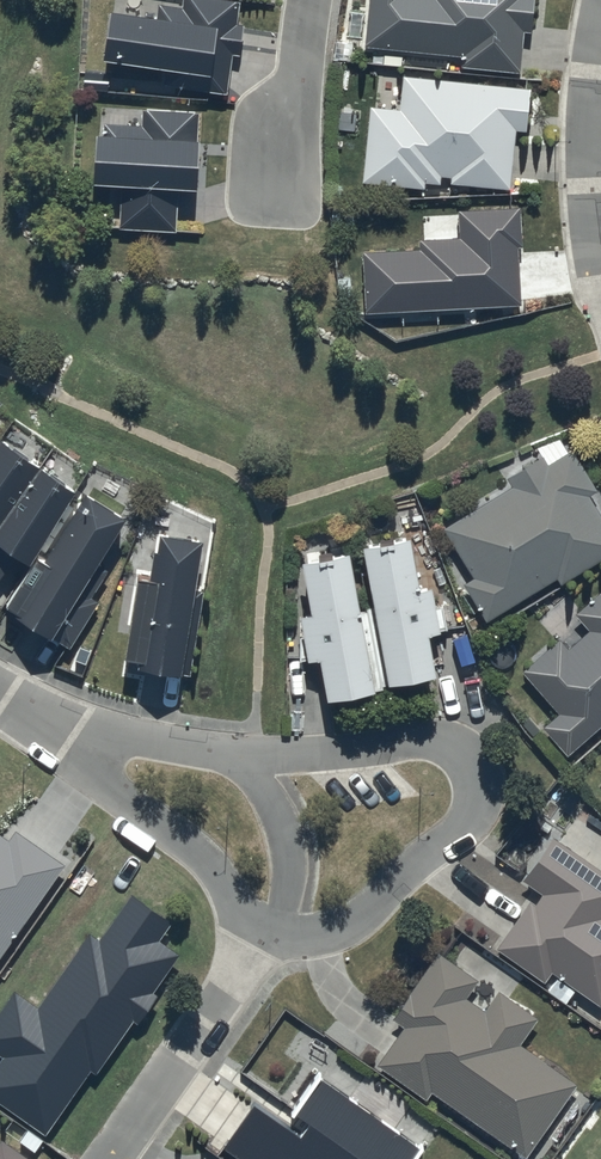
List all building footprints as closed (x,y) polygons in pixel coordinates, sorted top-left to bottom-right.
[(109,13),(101,67),(164,75),(162,90),(225,95),(231,56),(238,57),(242,27),(236,27),(237,4),(209,0),(182,0),(180,9),(159,6),(157,20),(109,13)] [(364,49),(460,58),(459,70),(519,76),(523,33),(530,34),(533,0),(368,0),(364,49)] [(451,177),(450,187),(507,192),(512,132),(525,133),(529,90),(401,79),(398,111),(367,108),(361,185),(423,190),(424,185),(440,186),(441,176),(451,177)] [(121,193),(119,228),(174,233),(178,193),(195,195),(201,113),(141,109),(140,128),(106,125),(105,136),(95,136),(90,191),(121,193)] [(460,238),(419,240),(420,250),(364,253),(367,312),(521,304),(518,248),(524,248),(522,208),(458,211),(460,238)] [(444,530),(474,579),(462,586),(486,624),(556,581),(559,586),(600,560),(600,518),(588,497),(595,492),(560,436),(537,450),(541,458),(506,480),(511,489),(444,530)] [(26,569),(73,496),(0,445),(0,579),(13,560),(26,569)] [(75,493),(2,613),(69,654),(98,607),(92,603),(110,573),(99,566),(125,524),(75,493)] [(198,544),(159,538),(157,556),(151,555),(146,585),(132,583),(120,663),(143,667),(142,672),(187,679),(200,592),(191,590),(198,544)] [(408,543),(360,552),(386,689),(434,681),(426,638),(438,636),(438,634),(446,632),(430,547),(409,551),(408,543)] [(306,564),(299,565),(310,618),(297,621),(302,641),(295,642),(300,666),(318,662),(325,705),(380,695),(365,613),(356,614),(344,546),(304,553),(306,564)] [(521,674),(559,716),(542,731),(567,759),(600,728),(600,592),(574,616),(588,631),(567,650),(558,641),(521,674)] [(62,866),(13,832),(7,843),(0,838),(0,957),(62,866)] [(552,838),(521,883),(541,897),(533,908),(527,904),(494,950),(543,985),(545,981),(554,987),(558,981),(598,1009),(600,1005),(600,873),(552,838)] [(133,895),(98,945),(88,938),(38,1010),(15,995),(0,1017),(0,1052),(6,1056),(0,1066),(0,1101),(47,1133),(90,1070),(97,1075),(133,1022),(138,1025),(158,996),(155,994),(183,953),(165,941),(177,925),(133,895)] [(437,954),(390,1020),(403,1029),(376,1066),(425,1101),(429,1095),(520,1158),(523,1158),(575,1085),(518,1045),(537,1019),(498,992),(485,1011),(465,998),(476,982),(437,954)] [(251,1106),(221,1152),(230,1158),(415,1158),(422,1149),(321,1080),(286,1130),(251,1106)] [(0,1143),(0,1158),(22,1158),(0,1143)]
